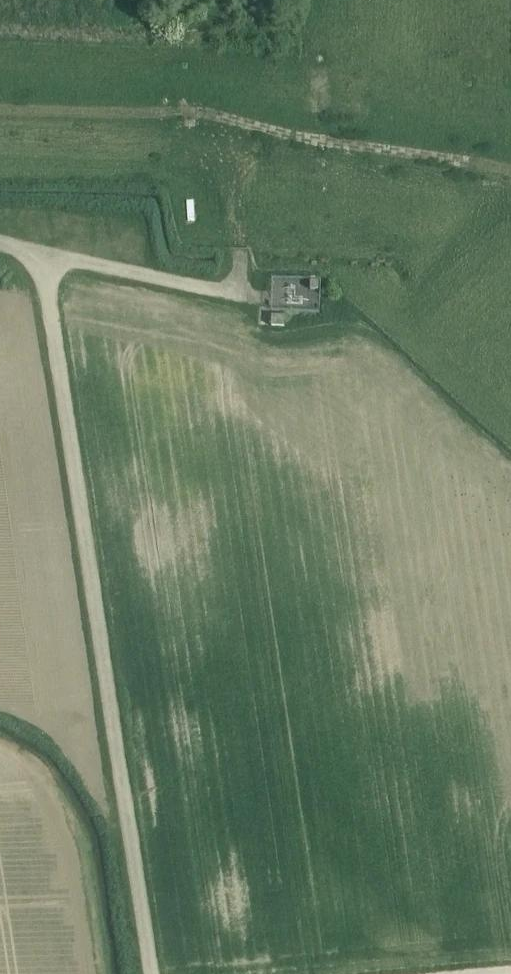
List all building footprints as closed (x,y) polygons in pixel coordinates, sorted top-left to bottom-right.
[(283,317),(270,317),(270,327),(283,327),(283,317)]
